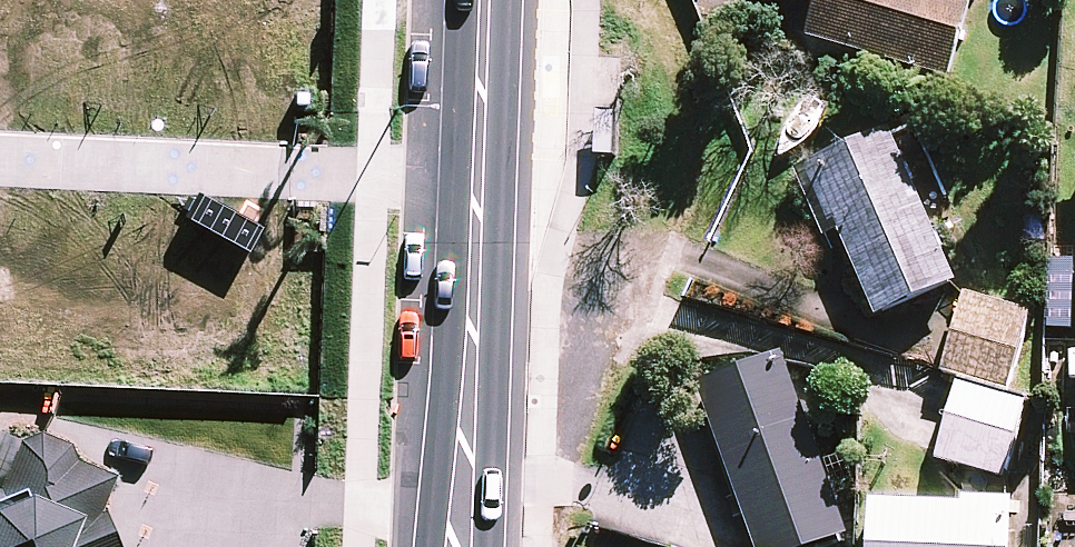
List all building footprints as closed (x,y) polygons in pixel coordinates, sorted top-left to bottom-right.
[(815,0),(783,0),(812,9),(815,0)] [(946,86),(971,0),(815,0),(812,9),(802,44),(863,62),(861,70),(882,76),(885,68),(946,86)] [(872,323),(953,288),(887,137),(799,175),(828,241),(835,238),(872,323)] [(1007,392),(1028,316),(960,298),(939,374),(1007,392)] [(752,546),(830,546),(846,541),(783,364),(780,357),(695,387),(752,546)] [(933,465),(1003,484),(1024,407),(954,388),(933,465)] [(110,520),(104,524),(97,513),(110,482),(25,447),(5,497),(0,495),(0,546),(123,546),(110,520)] [(1008,511),(867,505),(865,546),(1007,546),(1008,511)]
